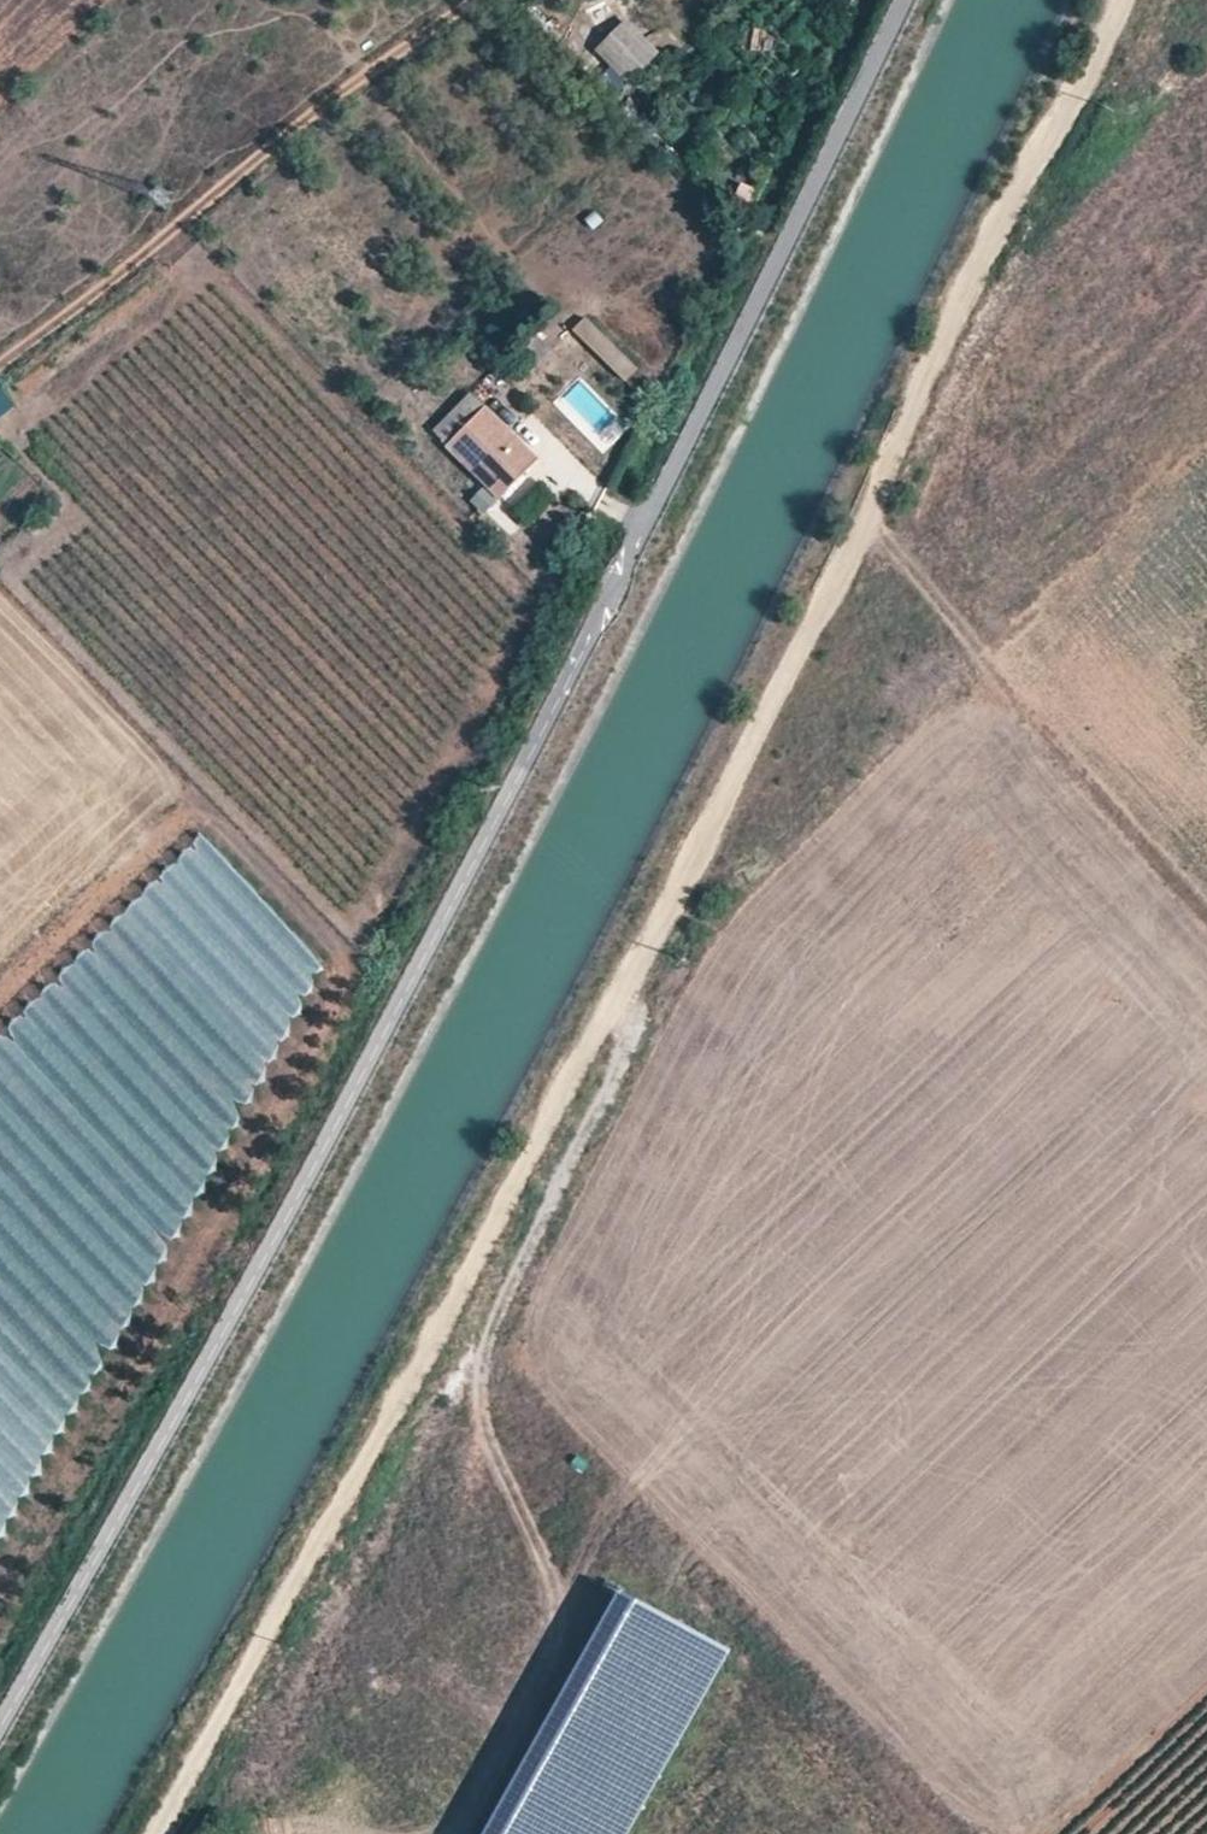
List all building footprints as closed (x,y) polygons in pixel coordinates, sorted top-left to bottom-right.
[(639,0),(603,0),(577,12),(584,19),(565,32),(630,111),(656,98),(651,91),(671,75),(657,54),(633,68),(617,45),(609,50),(602,41),(650,13),(639,0)] [(622,382),(637,368),(580,316),(567,329),(622,382)] [(515,389),(550,353),(529,331),(493,367),(515,389)] [(569,384),(586,365),(578,356),(560,374),(569,384)] [(482,388),(492,380),(487,373),(476,382),(482,388)] [(496,500),(539,459),(483,402),(479,405),(466,388),(426,427),(475,480),(496,500)] [(0,390),(0,416),(12,407),(0,390)] [(482,514),(496,500),(475,480),(463,494),(482,514)] [(621,1591),(485,1833),(631,1833),(732,1653),(621,1591)]
